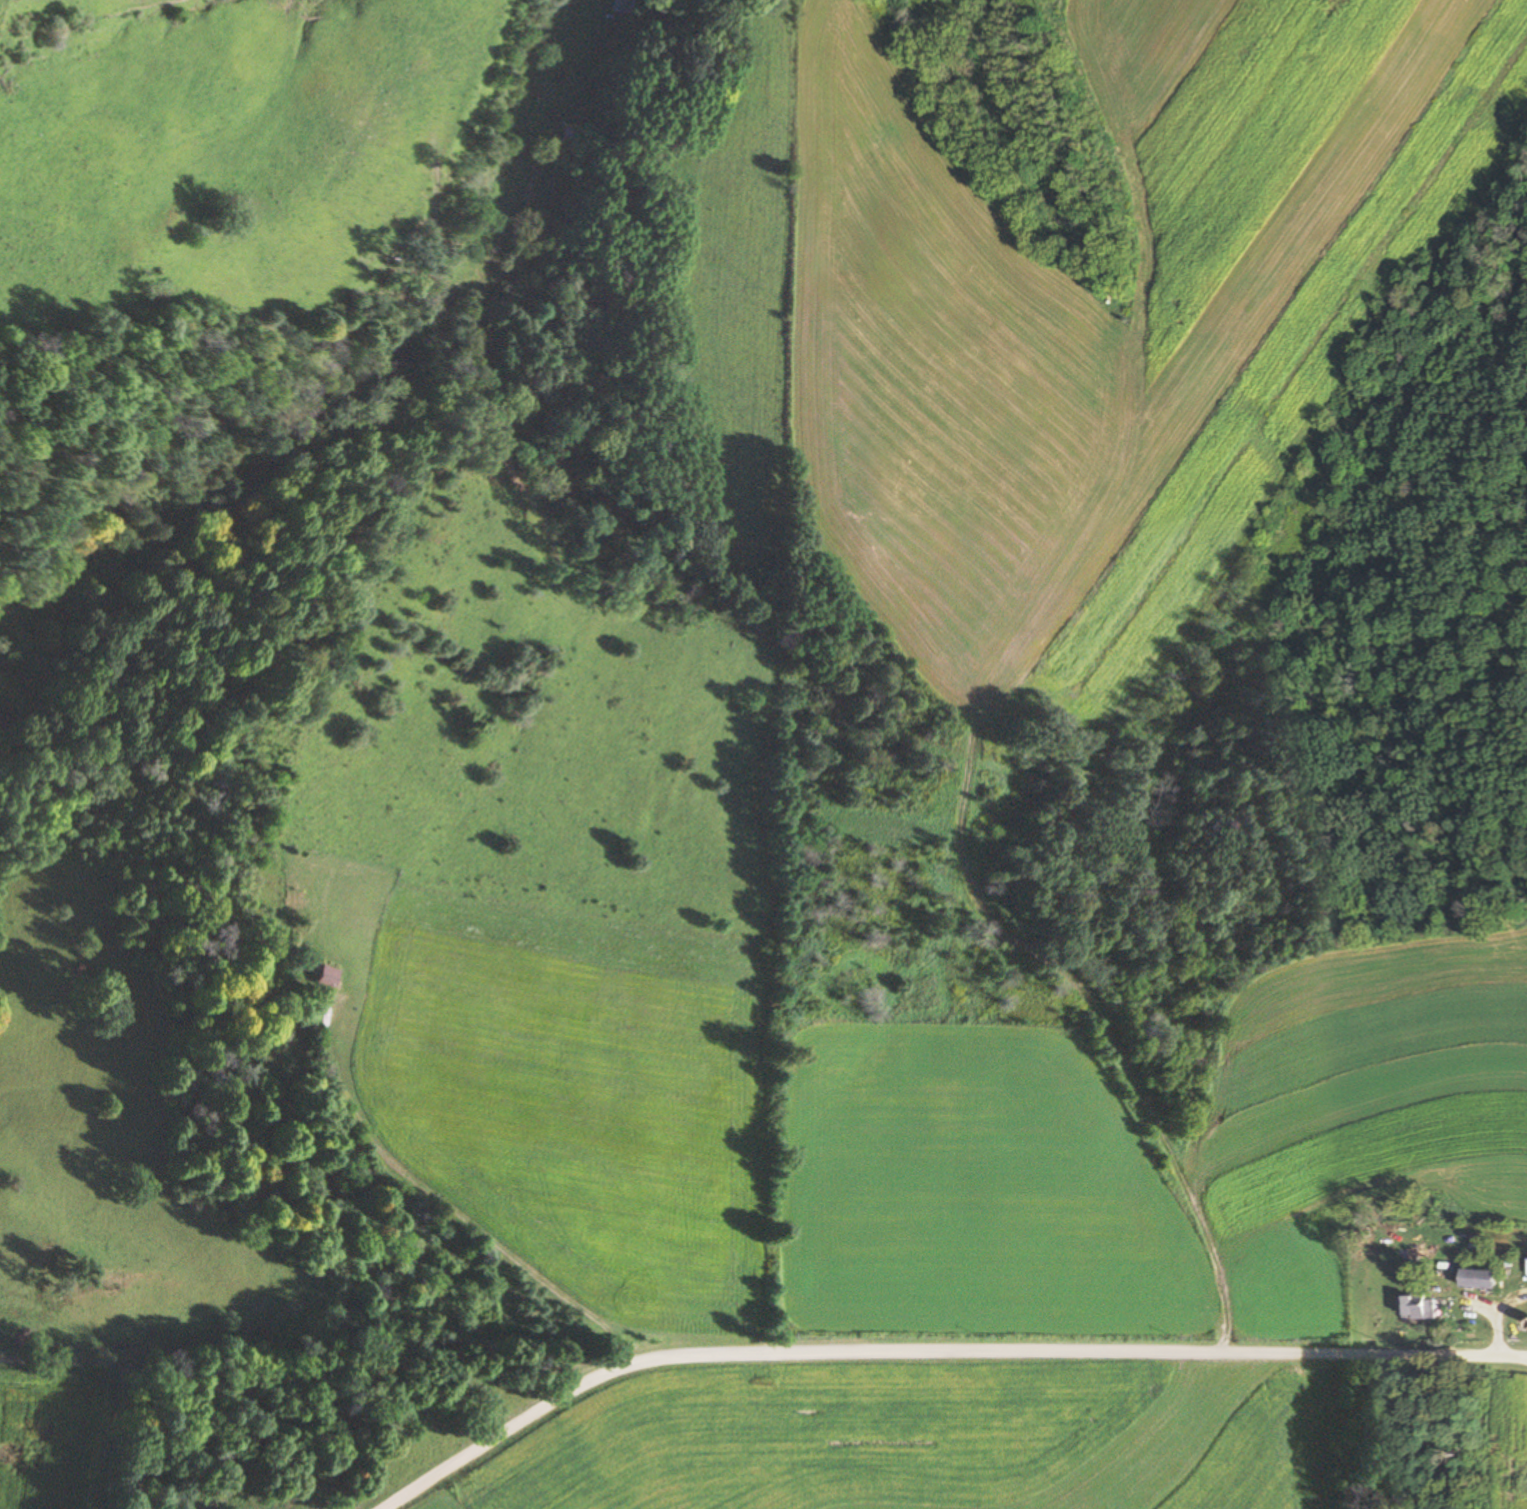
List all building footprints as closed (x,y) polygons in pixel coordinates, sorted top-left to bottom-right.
[(632,17),(635,0),(612,0),(610,14),(632,17)] [(329,990),(334,970),(316,966),(311,985),(329,990)] [(1460,1288),(1493,1291),(1494,1273),(1488,1266),(1462,1264),(1460,1288)] [(1399,1298),(1410,1298),(1410,1294),(1424,1294),(1424,1302),(1434,1301),(1435,1319),(1411,1320),(1411,1315),(1400,1316),(1399,1298)]
